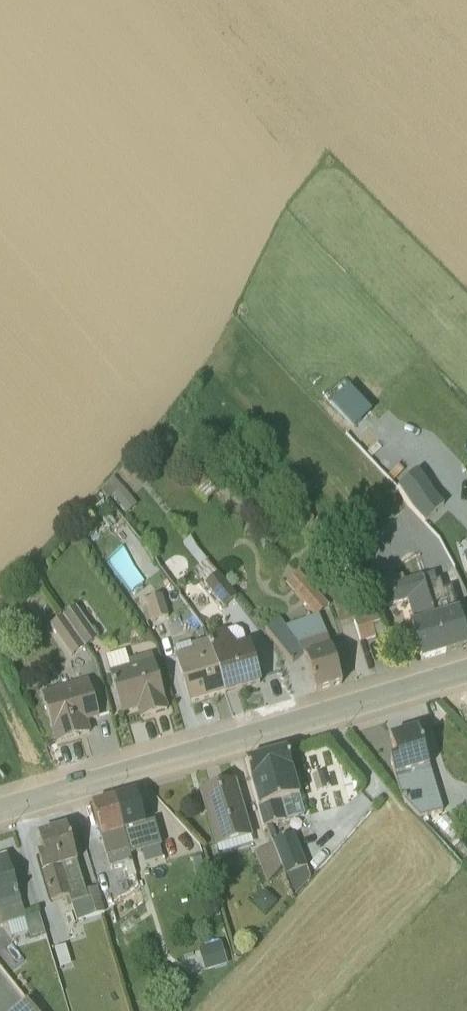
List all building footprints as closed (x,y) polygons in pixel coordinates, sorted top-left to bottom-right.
[(418,475),(398,494),(426,524),(446,506),(418,475)] [(128,586),(143,578),(127,548),(112,556),(128,586)] [(220,571),(206,581),(225,605),(238,595),(220,571)] [(299,571),(285,584),(315,616),(328,605),(299,571)] [(422,576),(445,652),(466,646),(466,640),(450,587),(442,590),(439,580),(435,581),(433,573),(422,576)] [(410,624),(421,660),(445,652),(422,576),(404,581),(402,575),(368,586),(376,609),(406,601),(413,622),(410,624)] [(154,621),(171,615),(163,593),(147,599),(154,621)] [(80,607),(52,623),(70,656),(99,641),(80,607)] [(354,620),(360,642),(374,637),(375,636),(385,633),(379,614),(376,615),(376,613),(354,620)] [(280,618),(265,630),(292,663),(304,653),(316,691),(341,683),(327,636),(326,636),(319,615),(287,626),(280,618)] [(225,628),(206,634),(226,694),(261,683),(249,644),(246,645),(242,632),(235,628),(226,631),(225,628)] [(190,641),(176,645),(179,658),(176,659),(188,705),(226,694),(207,640),(191,645),(190,641)] [(124,651),(106,657),(121,714),(137,710),(139,719),(168,710),(151,654),(127,661),(124,651)] [(88,679),(41,693),(57,742),(88,733),(85,721),(97,717),(88,679)] [(402,800),(419,817),(443,810),(417,728),(389,736),(396,759),(390,761),(402,800)] [(245,761),(262,827),(303,815),(286,750),(245,761)] [(236,779),(198,790),(215,848),(217,847),(219,855),(253,845),(251,837),(253,837),(236,779)] [(114,799),(130,855),(151,849),(136,793),(135,793),(114,799)] [(91,806),(110,867),(123,863),(128,878),(135,876),(131,861),(114,799),(91,806)] [(76,920),(105,912),(97,887),(85,890),(66,826),(66,825),(37,834),(42,851),(37,853),(50,901),(51,902),(69,896),(76,920)] [(272,842),(285,875),(306,867),(292,834),(272,842)] [(271,846),(254,852),(266,882),(280,868),(271,846)] [(26,918),(7,853),(0,855),(0,926),(26,918)] [(123,873),(112,876),(112,874),(95,879),(105,912),(120,901),(116,888),(127,884),(123,873)] [(205,967),(229,962),(224,939),(200,944),(205,967)] [(10,973),(18,966),(0,944),(0,961),(10,973)] [(65,944),(53,948),(60,968),(71,964),(65,944)] [(26,1000),(13,1010),(36,1010),(26,1000)]
